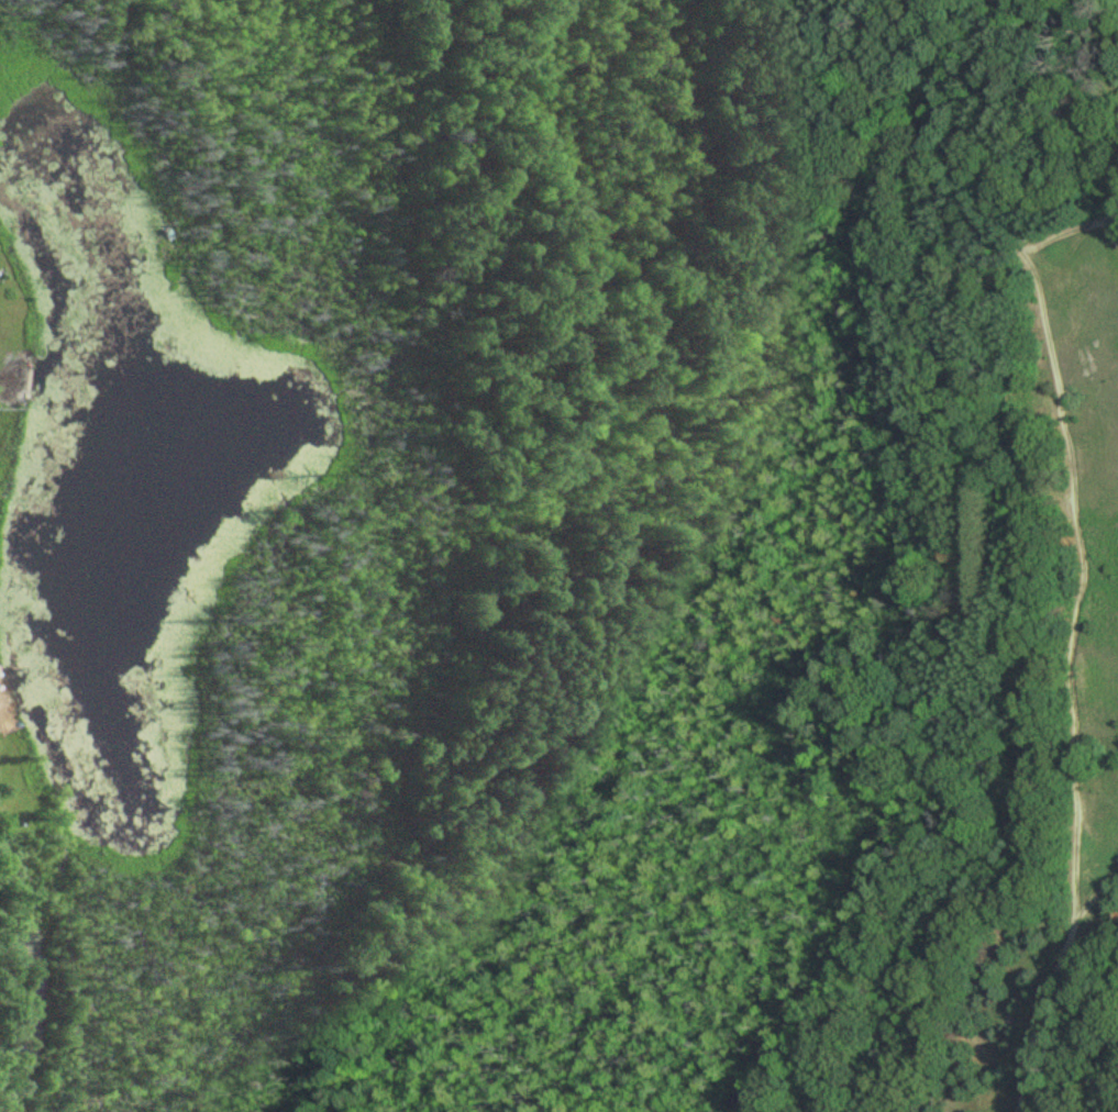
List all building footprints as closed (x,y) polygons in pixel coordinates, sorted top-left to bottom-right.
[(30,396),(7,396),(7,404),(30,404),(30,396)]
